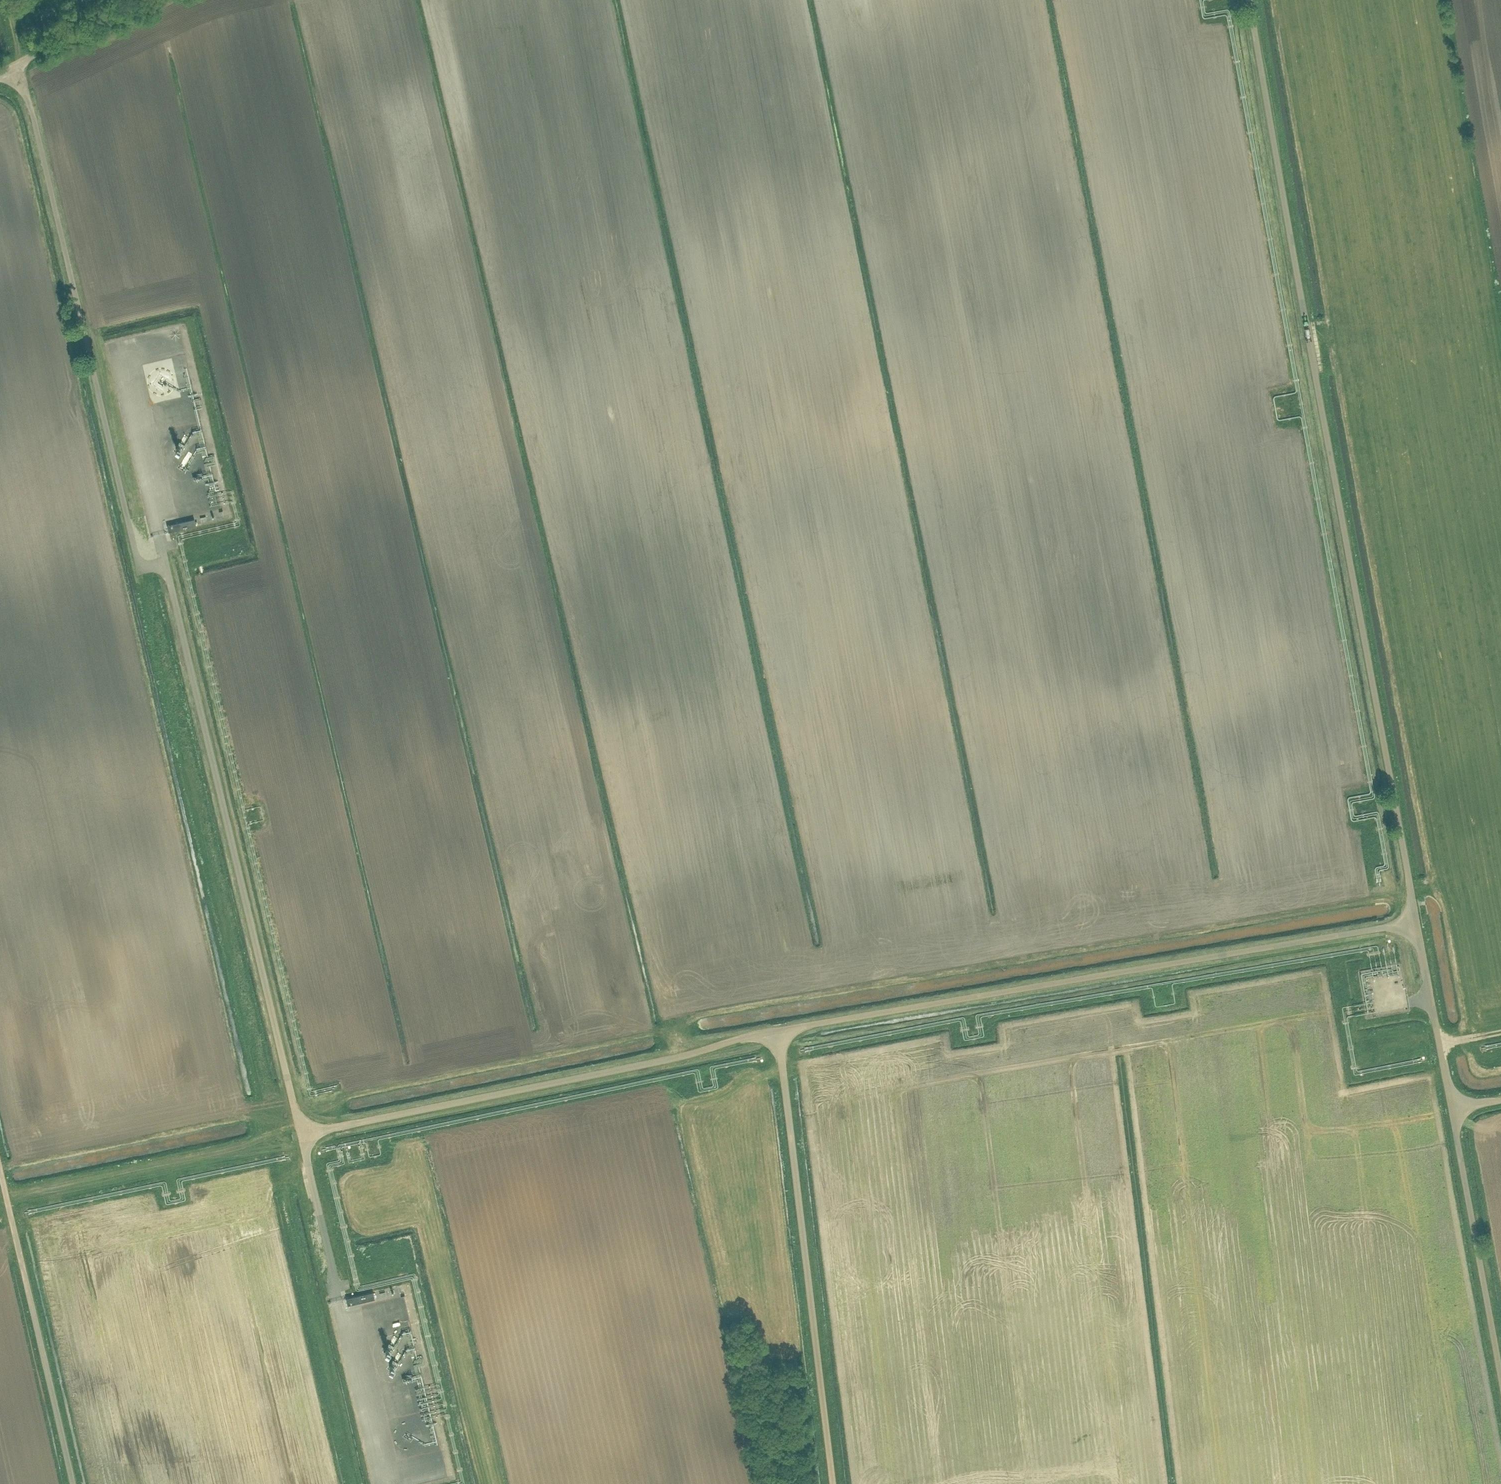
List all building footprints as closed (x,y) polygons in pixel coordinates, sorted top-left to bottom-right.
[(144,510),(137,512),(145,536),(152,534),(144,510)] [(194,518),(167,525),(169,532),(196,525),(194,518)] [(403,1295),(402,1285),(378,1289),(380,1299),(403,1295)] [(354,1296),(346,1298),(348,1305),(375,1298),(373,1291),(354,1296)]
